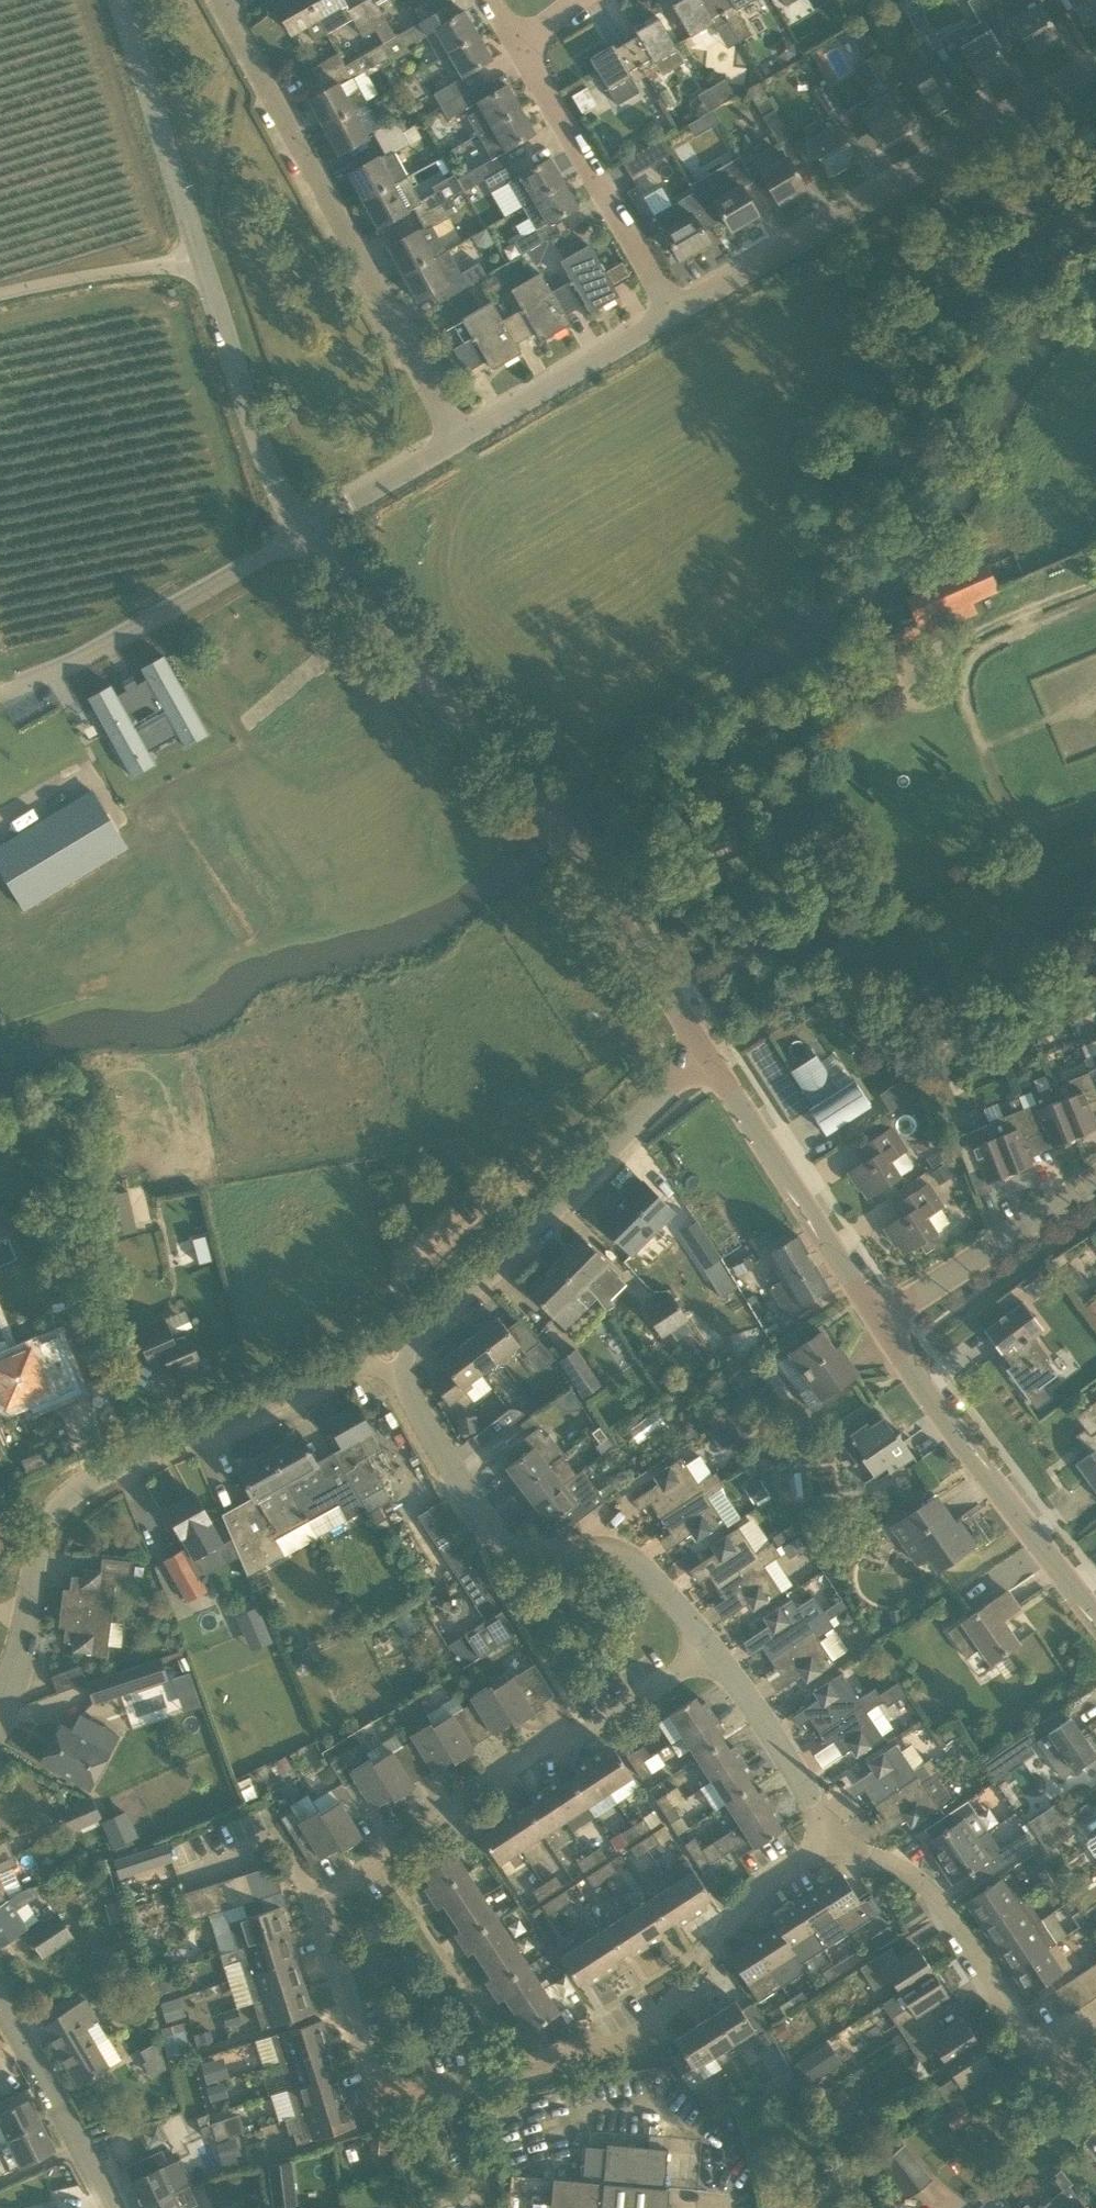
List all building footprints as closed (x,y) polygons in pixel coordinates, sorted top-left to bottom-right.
[(308,0),(282,0),(275,4),(292,35),(307,26),(315,40),(327,33),(308,0)] [(345,4),(343,0),(308,0),(327,33),(353,18),(363,36),(375,29),(360,3),(349,10),(345,4)] [(360,3),(375,29),(376,29),(384,43),(396,36),(375,1),(377,0),(366,0),(360,3)] [(422,4),(414,8),(421,21),(429,16),(447,6),(448,5),(445,0),(428,0),(422,4)] [(716,29),(729,22),(716,0),(680,0),(672,5),(691,36),(713,23),(716,29)] [(751,34),(737,9),(753,0),(716,0),(729,22),(740,41),(751,34)] [(902,0),(910,13),(919,7),(915,0),(902,0)] [(1001,28),(984,0),(968,0),(980,21),(967,28),(976,43),(962,50),(982,84),(1008,68),(996,46),(989,35),(1000,29),(1006,40),(1007,40),(1001,28)] [(1028,13),(1013,21),(1032,54),(1059,38),(1040,6),(1040,5),(1037,0),(1021,0),(1028,13)] [(1095,17),(1095,0),(1070,0),(1084,24),(1095,17)] [(447,6),(429,16),(421,21),(419,22),(419,24),(397,37),(396,36),(384,43),(380,45),(387,57),(388,57),(391,61),(410,50),(407,46),(425,35),(439,58),(449,52),(479,35),(465,11),(453,18),(447,6)] [(919,9),(908,15),(917,30),(928,23),(919,9)] [(655,63),(678,50),(659,17),(636,31),(638,35),(627,42),(646,75),(658,68),(655,63)] [(931,54),(944,46),(930,22),(917,30),(931,54)] [(849,31),(860,51),(872,44),(861,25),(849,31)] [(462,76),(493,59),(479,35),(449,52),(462,76)] [(646,75),(627,42),(616,48),(614,44),(590,58),(609,89),(631,76),(635,82),(646,75)] [(323,127),(355,110),(367,102),(353,77),(387,57),(380,45),(345,65),(319,80),(325,91),(308,100),(323,127)] [(880,143),(907,128),(881,83),(893,76),(879,52),(853,67),(874,104),(861,111),(880,143)] [(319,80),(345,65),(338,53),(312,68),(319,80)] [(931,113),(957,98),(939,66),(912,82),(931,113)] [(720,104),(735,96),(725,79),(710,87),(720,104)] [(441,106),(464,92),(457,80),(434,93),(441,106)] [(759,82),(748,89),(757,104),(768,97),(759,82)] [(837,125),(849,118),(827,82),(816,89),(832,116),(823,121),(817,120),(806,126),(805,131),(811,141),(810,141),(818,154),(829,173),(856,157),(837,125)] [(489,127),(522,109),(508,84),(477,102),(481,108),(467,116),(477,134),(489,127)] [(583,114),(598,105),(587,86),(572,95),(583,114)] [(708,112),(713,109),(713,108),(720,104),(710,87),(698,94),(708,112)] [(448,118),(471,104),(464,92),(441,106),(448,118)] [(791,135),(774,108),(763,115),(779,143),(791,135)] [(522,109),(489,127),(503,150),(535,132),(522,109)] [(338,154),(369,137),(355,110),(323,127),(338,154)] [(380,144),(403,131),(396,119),(373,131),(380,144)] [(408,176),(394,152),(410,143),(403,131),(380,144),(386,154),(380,157),(380,156),(348,173),(362,200),(408,176)] [(805,131),(793,138),(806,160),(818,154),(810,141),(811,141),(805,131)] [(631,176),(632,176),(671,153),(662,138),(623,161),(631,176)] [(778,163),(769,149),(753,158),(779,203),(805,187),(787,157),(778,163)] [(465,190),(484,179),(507,166),(500,154),(492,159),(458,178),(465,190)] [(697,198),(713,225),(725,219),(731,230),(758,214),(742,187),(754,181),(740,156),(716,170),(723,182),(697,198)] [(565,182),(550,158),(520,176),(519,174),(514,178),(507,166),(484,179),(491,191),(508,181),(524,206),(565,182)] [(413,204),(420,217),(442,205),(451,200),(465,193),(455,175),(432,187),(435,192),(413,204)] [(377,227),(409,210),(402,197),(415,190),(408,176),(362,200),(377,227)] [(508,262),(528,250),(545,240),(538,227),(547,222),(548,223),(578,206),(565,182),(524,206),(536,229),(508,245),(503,236),(495,241),(508,262)] [(680,260),(710,243),(703,231),(713,225),(697,198),(677,209),(683,220),(664,231),(680,260)] [(433,226),(449,216),(442,205),(420,217),(425,227),(419,231),(419,230),(388,246),(402,274),(449,249),(448,248),(446,250),(433,226)] [(590,312),(620,296),(590,244),(561,261),(571,279),(551,291),(565,315),(565,314),(585,303),(590,312)] [(461,273),(449,249),(402,274),(417,301),(434,291),(440,302),(459,291),(486,275),(479,262),(461,273)] [(619,280),(630,274),(623,262),(606,271),(614,284),(619,281),(619,280)] [(551,291),(540,273),(512,289),(522,308),(502,319),(516,343),(536,331),(542,341),(571,324),(565,314),(565,315),(551,291)] [(516,343),(502,319),(491,301),(463,318),(474,337),(454,348),(467,372),(487,360),(493,369),(522,352),(516,343)] [(997,588),(996,588),(986,564),(907,598),(918,623),(997,588)] [(226,718),(179,640),(156,654),(162,664),(153,669),(151,666),(149,667),(151,670),(144,675),(142,671),(140,672),(142,676),(133,682),(127,672),(104,685),(144,751),(166,737),(152,713),(181,696),(203,731),(226,718)] [(128,847),(92,789),(0,845),(0,865),(26,908),(128,847)] [(1086,1058),(1095,1084),(1095,1054),(1086,1058)] [(839,1090),(819,1058),(793,1074),(830,1131),(871,1105),(855,1080),(839,1090)] [(1095,1128),(1095,1123),(1088,1103),(1095,1099),(1095,1084),(1086,1058),(1084,1059),(1090,1072),(1068,1081),(1074,1095),(1059,1101),(1074,1137),(1095,1128)] [(1022,1088),(1032,1084),(1028,1071),(1018,1074),(1022,1088)] [(892,1109),(924,1089),(913,1073),(882,1093),(892,1109)] [(1049,1105),(1047,1100),(1025,1108),(1036,1135),(1046,1131),(1052,1146),(1074,1137),(1059,1101),(1049,1105)] [(1036,1135),(1025,1108),(1004,1117),(1003,1114),(988,1120),(989,1124),(1009,1174),(1032,1164),(1023,1140),(1036,1135)] [(1009,1174),(989,1124),(955,1137),(968,1172),(980,1167),(987,1183),(1009,1174)] [(868,1196),(900,1175),(911,1168),(913,1164),(904,1150),(906,1149),(893,1129),(866,1146),(872,1156),(850,1171),(860,1188),(862,1186),(868,1196)] [(933,1171),(940,1183),(953,1176),(946,1163),(933,1171)] [(674,1212),(643,1181),(616,1207),(613,1204),(598,1220),(632,1254),(674,1212)] [(905,1252),(936,1232),(935,1231),(950,1221),(941,1207),(943,1206),(929,1183),(901,1201),(909,1212),(886,1227),(897,1244),(899,1242),(905,1252)] [(104,1193),(101,1194),(110,1235),(128,1231),(122,1204),(131,1202),(128,1188),(104,1193)] [(705,1268),(722,1257),(697,1220),(680,1231),(705,1268)] [(788,1312),(829,1288),(798,1234),(767,1252),(782,1278),(772,1285),(788,1312)] [(620,1274),(582,1236),(554,1263),(570,1279),(575,1274),(598,1296),(597,1297),(606,1310),(615,1304),(605,1289),(619,1276),(620,1274)] [(1058,1272),(1071,1264),(1063,1252),(1050,1260),(1058,1272)] [(570,1279),(554,1263),(527,1290),(555,1318),(561,1312),(570,1320),(585,1305),(587,1307),(597,1297),(598,1296),(575,1274),(570,1279)] [(1072,1264),(1061,1273),(1069,1283),(1080,1274),(1072,1264)] [(1039,1274),(1023,1286),(1032,1299),(1048,1288),(1039,1274)] [(686,1333),(680,1325),(689,1319),(672,1293),(645,1310),(663,1337),(672,1331),(677,1339),(686,1333)] [(1049,1357),(1034,1337),(1044,1329),(1023,1301),(984,1331),(1001,1353),(1002,1352),(1012,1365),(1006,1369),(1027,1397),(1057,1375),(1046,1360),(1049,1357)] [(514,1354),(522,1348),(498,1316),(479,1331),(500,1358),(511,1350),(514,1354)] [(173,1340),(164,1318),(135,1330),(147,1358),(162,1351),(174,1379),(203,1366),(188,1333),(173,1340)] [(503,1363),(500,1358),(479,1331),(460,1345),(481,1373),(492,1365),(495,1369),(503,1363)] [(834,1349),(821,1331),(790,1353),(812,1384),(799,1393),(808,1407),(811,1409),(814,1410),(816,1410),(818,1410),(820,1408),(822,1406),(823,1404),(823,1401),(821,1398),(857,1373),(839,1346),(834,1349)] [(59,1341),(34,1352),(31,1346),(0,1359),(0,1393),(6,1407),(48,1390),(52,1400),(79,1389),(59,1341)] [(474,1386),(474,1379),(481,1373),(460,1345),(440,1360),(449,1372),(433,1384),(449,1405),(467,1391),(474,1386)] [(584,1396),(602,1385),(577,1348),(559,1359),(584,1396)] [(1076,1416),(1086,1428),(1076,1436),(1089,1454),(1077,1463),(1095,1489),(1095,1401),(1076,1416)] [(370,1513),(392,1499),(368,1456),(369,1455),(368,1454),(373,1451),(377,1443),(371,1431),(369,1426),(356,1404),(328,1419),(343,1447),(333,1453),(366,1508),(367,1507),(370,1513)] [(482,1447),(499,1433),(525,1413),(522,1411),(521,1410),(516,1408),(514,1408),(510,1409),(491,1423),(473,1436),(482,1447)] [(738,1410),(727,1417),(730,1422),(740,1438),(752,1431),(738,1410)] [(895,1435),(883,1417),(870,1426),(867,1421),(846,1436),(862,1458),(874,1476),(887,1467),(891,1473),(914,1456),(898,1433),(895,1435)] [(546,1436),(539,1427),(519,1442),(526,1452),(506,1467),(520,1485),(562,1454),(564,1452),(550,1433),(546,1436)] [(599,1427),(592,1432),(599,1442),(607,1437),(599,1427)] [(315,1462),(300,1435),(270,1451),(307,1517),(317,1537),(347,1520),(347,1519),(366,1508),(333,1453),(315,1462)] [(285,1555),(317,1537),(307,1517),(270,1451),(238,1469),(254,1497),(223,1514),(249,1573),(284,1553),(285,1555)] [(535,1505),(576,1474),(562,1454),(520,1485),(535,1505)] [(706,1479),(713,1474),(700,1455),(685,1464),(681,1458),(653,1476),(658,1483),(650,1489),(659,1503),(653,1506),(660,1517),(702,1489),(707,1496),(715,1491),(706,1479)] [(570,1526),(605,1500),(583,1469),(576,1474),(535,1505),(550,1524),(562,1515),(570,1526)] [(713,1474),(706,1479),(715,1491),(721,1487),(723,1486),(714,1473),(713,1474)] [(760,1478),(744,1488),(754,1504),(770,1494),(760,1478)] [(715,1491),(707,1496),(702,1489),(660,1517),(668,1529),(674,1525),(683,1539),(691,1533),(697,1541),(724,1521),(726,1525),(739,1516),(721,1487),(715,1491)] [(194,1559),(223,1543),(195,1493),(166,1509),(194,1559)] [(955,1524),(953,1522),(936,1497),(892,1527),(917,1563),(928,1556),(937,1570),(975,1544),(959,1521),(955,1524)] [(472,1646),(480,1658),(517,1633),(433,1505),(418,1516),(484,1619),(464,1632),(472,1646)] [(383,1514),(373,1520),(379,1530),(389,1523),(383,1514)] [(756,1552),(739,1526),(710,1545),(715,1553),(706,1559),(715,1572),(710,1576),(718,1588),(761,1559),(765,1566),(774,1560),(765,1547),(756,1552)] [(799,1536),(782,1547),(789,1558),(806,1547),(799,1536)] [(765,1547),(774,1560),(776,1559),(782,1555),(772,1541),(765,1547)] [(207,1591),(194,1568),(183,1549),(164,1559),(188,1601),(207,1591)] [(792,1584),(776,1559),(774,1560),(765,1566),(761,1559),(718,1588),(725,1599),(731,1595),(740,1608),(748,1603),(753,1611),(782,1592),(781,1591),(792,1584)] [(131,1574),(133,1561),(123,1560),(122,1573),(131,1574)] [(63,1594),(61,1608),(112,1614),(117,1572),(83,1568),(82,1576),(72,1575),(69,1595),(63,1594)] [(1017,1605),(1008,1592),(1035,1574),(1034,1573),(1007,1591),(962,1621),(963,1622),(949,1631),(966,1656),(981,1646),(992,1662),(1018,1643),(1001,1619),(1018,1607),(1045,1588),(1044,1587),(1017,1605)] [(798,1606),(792,1597),(763,1617),(768,1625),(760,1631),(769,1644),(763,1648),(771,1660),(814,1631),(817,1637),(826,1631),(818,1618),(806,1601),(798,1606)] [(407,1638),(423,1630),(409,1606),(393,1614),(407,1638)] [(112,1614),(61,1608),(60,1621),(66,1622),(64,1641),(74,1643),(73,1651),(107,1655),(112,1614)] [(847,1608),(837,1615),(841,1620),(848,1622),(854,1618),(847,1608)] [(273,1644),(259,1609),(248,1614),(255,1630),(262,1649),(273,1644)] [(818,1618),(826,1631),(833,1627),(833,1628),(835,1627),(826,1613),(818,1618)] [(835,1663),(833,1659),(817,1637),(814,1631),(771,1660),(778,1670),(784,1667),(793,1680),(802,1675),(807,1682),(835,1663)] [(296,1657),(294,1663),(296,1669),(302,1672),(308,1669),(311,1663),(308,1657),(302,1655),(296,1657)] [(175,1680),(166,1657),(93,1686),(101,1707),(142,1690),(142,1692),(175,1680)] [(554,1695),(535,1663),(513,1677),(512,1676),(492,1688),(512,1721),(515,1725),(546,1706),(543,1702),(554,1695)] [(58,1693),(78,1685),(86,1682),(79,1665),(52,1676),(58,1693)] [(867,1712),(876,1707),(867,1693),(859,1698),(842,1673),(813,1692),(819,1699),(809,1705),(818,1718),(813,1722),(821,1734),(863,1706),(867,1712)] [(879,1693),(884,1701),(887,1706),(905,1695),(896,1682),(879,1693)] [(512,1721),(492,1688),(490,1685),(470,1697),(473,1702),(463,1708),(482,1739),(493,1733),(512,1721)] [(875,1688),(867,1693),(876,1707),(879,1704),(884,1701),(879,1693),(875,1688)] [(700,1704),(695,1696),(677,1708),(669,1714),(683,1736),(715,1715),(705,1701),(700,1704)] [(894,1727),(879,1704),(876,1707),(867,1712),(863,1706),(821,1734),(828,1745),(833,1741),(842,1755),(851,1748),(856,1756),(885,1738),(882,1734),(894,1727)] [(482,1739),(463,1708),(453,1715),(452,1714),(432,1726),(452,1758),(455,1762),(475,1750),(472,1745),(482,1739)] [(697,1758),(724,1741),(720,1734),(725,1730),(715,1715),(683,1736),(697,1758)] [(1095,1755),(1070,1717),(1049,1732),(1037,1740),(1063,1778),(1075,1769),(1076,1770),(1095,1755)] [(58,1722),(39,1760),(90,1786),(109,1747),(58,1722)] [(452,1758),(432,1726),(430,1722),(411,1734),(414,1739),(404,1745),(403,1746),(422,1777),(433,1770),(452,1758)] [(988,1730),(974,1732),(976,1748),(989,1747),(988,1730)] [(684,1739),(662,1746),(665,1758),(687,1752),(684,1739)] [(729,1748),(724,1741),(697,1758),(712,1781),(744,1760),(734,1745),(729,1748)] [(876,1805),(918,1776),(913,1768),(902,1751),(896,1742),(868,1762),(873,1769),(864,1775),(873,1789),(868,1793),(876,1805)] [(395,1799),(415,1787),(412,1783),(422,1777),(403,1746),(375,1764),(371,1759),(370,1759),(395,1799)] [(607,1754),(604,1749),(589,1759),(610,1791),(632,1776),(615,1749),(607,1754)] [(635,1767),(645,1761),(637,1750),(628,1756),(635,1767)] [(1008,1770),(997,1753),(982,1763),(995,1782),(1010,1772),(1008,1770)] [(352,1771),(342,1755),(331,1762),(343,1782),(342,1782),(362,1814),(373,1807),(373,1808),(392,1796),(395,1799),(370,1759),(352,1771)] [(924,1761),(921,1763),(931,1777),(939,1771),(935,1765),(930,1757),(927,1759),(924,1761)] [(588,1805),(610,1791),(589,1759),(574,1768),(578,1774),(570,1778),(588,1805)] [(726,1803),(753,1785),(748,1778),(753,1775),(744,1760),(712,1781),(726,1803)] [(642,1778),(652,1772),(645,1761),(635,1767),(642,1778)] [(921,1763),(916,1767),(913,1768),(918,1776),(923,1783),(931,1777),(921,1763)] [(912,1827),(940,1808),(948,1802),(931,1777),(923,1783),(918,1776),(876,1805),(883,1815),(888,1812),(897,1825),(907,1819),(912,1827)] [(563,1783),(560,1778),(545,1788),(566,1820),(588,1805),(570,1778),(563,1783)] [(343,1850),(363,1837),(352,1820),(362,1814),(342,1782),(332,1789),(339,1801),(320,1812),(321,1813),(340,1846),(343,1850)] [(758,1792),(753,1785),(726,1803),(740,1825),(773,1804),(763,1789),(758,1792)] [(544,1834),(566,1820),(545,1788),(530,1797),(534,1802),(526,1807),(544,1834)] [(664,1811),(674,1805),(666,1794),(657,1800),(664,1811)] [(59,1810),(68,1832),(102,1818),(92,1795),(85,1798),(59,1810)] [(939,1863),(989,1830),(975,1810),(968,1800),(945,1816),(951,1826),(926,1842),(939,1863)] [(782,1830),(777,1822),(782,1819),(773,1804),(740,1825),(702,1849),(692,1856),(699,1867),(710,1860),(711,1862),(749,1838),(755,1848),(782,1830)] [(1037,1834),(1064,1817),(1056,1804),(1028,1821),(1037,1834)] [(671,1822),(681,1816),(674,1805),(664,1811),(671,1822)] [(519,1812),(516,1807),(501,1817),(522,1849),(544,1834),(526,1807),(519,1812)] [(117,1813),(100,1821),(113,1849),(139,1837),(137,1832),(126,1809),(117,1813)] [(319,1811),(300,1821),(293,1811),(282,1818),(291,1832),(304,1853),(310,1864),(321,1858),(340,1846),(321,1813),(320,1812),(319,1811)] [(499,1863),(522,1849),(501,1817),(486,1826),(489,1831),(482,1836),(499,1863)] [(1047,1850),(1074,1833),(1064,1817),(1037,1834),(1047,1850)] [(640,1835),(651,1828),(645,1818),(633,1825),(640,1835)] [(628,1842),(640,1835),(633,1825),(622,1833),(628,1842)] [(1001,1849),(989,1830),(939,1863),(953,1883),(990,1858),(998,1870),(1036,1845),(1027,1832),(1001,1849)] [(649,1850),(660,1842),(654,1832),(642,1840),(649,1850)] [(1089,1840),(1088,1844),(1095,1856),(1095,1835),(1089,1840)] [(692,1856),(702,1849),(694,1837),(684,1844),(692,1856)] [(638,1857),(649,1850),(642,1840),(631,1847),(638,1857)] [(15,1857),(8,1841),(0,1844),(0,1864),(15,1857)] [(596,1864),(607,1856),(600,1847),(589,1854),(596,1864)] [(425,1887),(431,1897),(468,1872),(452,1848),(421,1869),(431,1884),(425,1887)] [(110,1872),(142,1865),(139,1849),(107,1855),(110,1872)] [(585,1871),(596,1864),(589,1854),(578,1862),(585,1871)] [(18,1864),(15,1857),(0,1864),(0,1872),(18,1864)] [(605,1878),(616,1871),(610,1861),(598,1869),(605,1878)] [(260,1912),(228,1921),(237,1949),(288,1933),(280,1906),(286,1904),(273,1865),(184,1893),(192,1919),(256,1899),(260,1912)] [(1044,1883),(1051,1878),(1045,1868),(1038,1873),(1044,1883)] [(594,1886),(605,1878),(598,1869),(587,1876),(594,1886)] [(704,1902),(711,1897),(694,1870),(672,1885),(693,1916),(707,1907),(704,1902)] [(483,1895),(468,1872),(431,1897),(438,1908),(444,1904),(452,1915),(483,1895)] [(981,1925),(1025,1895),(1010,1872),(965,1902),(981,1925)] [(848,1933),(871,1918),(842,1873),(819,1888),(848,1933)] [(10,1899),(0,1875),(0,1904),(8,1899),(9,1900),(10,1899)] [(552,1893),(563,1885),(557,1875),(545,1883),(552,1893)] [(1052,1894),(1059,1890),(1051,1878),(1044,1883),(1052,1894)] [(540,1900),(552,1893),(545,1883),(534,1890),(540,1900)] [(677,1926),(693,1916),(672,1885),(650,1899),(667,1926),(674,1921),(677,1926)] [(824,1948),(848,1933),(819,1888),(796,1902),(824,1948)] [(30,1889),(24,1892),(23,1891),(19,1893),(10,1899),(9,1900),(8,1899),(0,1904),(0,1944),(26,1927),(38,1918),(26,1901),(34,1896),(30,1889)] [(554,1897),(561,1907),(571,1900),(572,1899),(571,1897),(566,1890),(554,1897)] [(455,1934),(462,1943),(499,1919),(483,1895),(452,1915),(461,1930),(455,1934)] [(996,1948),(1040,1918),(1025,1895),(981,1925),(996,1948)] [(549,1915),(561,1907),(554,1897),(543,1905),(549,1915)] [(627,1914),(648,1945),(663,1936),(659,1931),(667,1926),(650,1899),(627,1914)] [(801,1963),(824,1948),(796,1902),(772,1918),(801,1963)] [(1072,1916),(1077,1922),(1080,1926),(1086,1922),(1079,1911),(1072,1916)] [(43,1955),(72,1937),(56,1914),(28,1932),(43,1955)] [(633,1955),(648,1945),(627,1914),(605,1928),(622,1955),(630,1950),(633,1955)] [(806,1971),(801,1963),(772,1918),(771,1918),(776,1926),(753,1941),(782,1987),(806,1971)] [(1011,1971),(1056,1942),(1040,1918),(996,1948),(1011,1971)] [(474,1950),(483,1964),(515,1943),(499,1919),(462,1943),(468,1954),(474,1950)] [(888,1924),(869,1935),(876,1946),(895,1935),(888,1924)] [(622,1955),(605,1928),(583,1943),(604,1974),(619,1964),(615,1959),(622,1955)] [(245,1976),(297,1959),(288,1933),(237,1949),(221,1954),(225,1965),(240,1961),(245,1975),(245,1976)] [(759,2001),(760,2001),(774,1992),(782,1987),(753,1941),(729,1956),(759,2001)] [(1027,1995),(1072,1966),(1056,1942),(1011,1971),(1027,1995)] [(530,1966),(515,1943),(483,1964),(492,1977),(486,1980),(493,1991),(530,1966)] [(589,1984),(604,1974),(583,1943),(560,1957),(578,1984),(586,1979),(589,1984)] [(900,1958),(892,1946),(860,1967),(875,1989),(892,1979),(900,1992),(933,1971),(917,1946),(900,1958)] [(840,1973),(864,1958),(858,1949),(835,1965),(840,1973)] [(253,2002),(305,1986),(297,1959),(245,1976),(253,2002)] [(829,1980),(840,1973),(835,1965),(824,1972),(829,1980)] [(513,2009),(525,2000),(544,1988),(530,1966),(493,1991),(499,2001),(505,1997),(513,2009)] [(1095,1996),(1095,1977),(1090,1967),(1078,1975),(1093,1998),(1095,1996)] [(173,1970),(155,1975),(160,1995),(178,1990),(173,1970)] [(907,2038),(938,2018),(931,2007),(949,1995),(933,1971),(900,1992),(909,2005),(892,2016),(907,2038)] [(1082,2006),(1093,1998),(1078,1975),(1066,1983),(1082,2006)] [(1071,2013),(1082,2006),(1066,1983),(1055,1990),(1071,2013)] [(262,2029),(313,2013),(305,1986),(253,2002),(262,2029)] [(560,2012),(544,1988),(525,2000),(513,2009),(521,2021),(515,2024),(522,2036),(560,2012)] [(796,2008),(808,2000),(803,1991),(790,1999),(796,2008)] [(184,2014),(179,1999),(161,2005),(167,2024),(185,2018),(184,2014)] [(785,2015),(796,2008),(790,1999),(780,2006),(785,2015)] [(96,2044),(87,2028),(99,2021),(86,2000),(45,2024),(79,2084),(122,2059),(109,2037),(96,2044)] [(742,2009),(736,2000),(716,2013),(734,2042),(746,2035),(756,2051),(775,2040),(767,2027),(752,2002),(742,2009)] [(238,2011),(223,2015),(227,2029),(242,2024),(238,2011)] [(738,2047),(734,2042),(716,2013),(695,2026),(714,2055),(725,2048),(729,2053),(738,2047)] [(979,2042),(963,2018),(945,2029),(938,2018),(907,2038),(921,2060),(937,2049),(946,2063),(979,2042)] [(278,2062),(331,2046),(322,2019),(270,2035),(278,2062)] [(694,2091),(707,2082),(700,2071),(706,2067),(703,2062),(714,2055),(695,2026),(675,2039),(685,2055),(675,2061),(694,2091)] [(210,2028),(195,2032),(198,2044),(214,2040),(210,2028)] [(184,2030),(162,2036),(167,2055),(189,2048),(184,2030)] [(841,2061),(827,2039),(794,2061),(809,2082),(841,2061)] [(938,2087),(952,2108),(953,2110),(963,2103),(985,2089),(977,2077),(994,2066),(979,2042),(946,2063),(955,2076),(938,2087)] [(287,2089),(339,2072),(331,2046),(278,2062),(287,2089)] [(163,2053),(146,2060),(143,2061),(152,2075),(166,2067),(163,2053)] [(201,2062),(207,2082),(220,2078),(214,2058),(201,2062)] [(295,2115),(347,2099),(339,2072),(287,2089),(295,2115)] [(206,2090),(211,2103),(228,2097),(224,2084),(206,2090)] [(843,2087),(823,2098),(833,2115),(852,2104),(843,2087)] [(0,2112),(0,2119),(9,2137),(41,2120),(30,2098),(0,2112)] [(298,2144),(356,2126),(347,2099),(295,2115),(300,2131),(294,2133),(298,2144)] [(952,2108),(944,2114),(955,2130),(972,2117),(963,2103),(953,2110),(952,2108)] [(213,2122),(219,2138),(236,2132),(230,2116),(213,2122)] [(55,2149),(41,2120),(9,2137),(0,2141),(0,2145),(0,2171),(2,2173),(21,2164),(35,2158),(35,2159),(55,2149)] [(235,2138),(216,2144),(225,2172),(244,2166),(235,2138)] [(366,2139),(365,2156),(382,2158),(384,2141),(366,2139)] [(670,2188),(665,2188),(669,2148),(635,2145),(608,2143),(608,2148),(586,2146),(583,2180),(554,2178),(552,2204),(551,2207),(668,2207),(670,2188)] [(905,2144),(880,2163),(909,2200),(934,2180),(905,2144)] [(144,2207),(175,2192),(163,2168),(170,2164),(162,2148),(126,2166),(132,2180),(144,2207)] [(270,2164),(275,2204),(294,2202),(290,2162),(270,2164)] [(1051,2199),(1044,2205),(1047,2207),(1088,2207),(1068,2185),(1072,2182),(1062,2169),(1052,2176),(1063,2189),(1051,2199)] [(537,2190),(537,2197),(552,2199),(553,2189),(546,2188),(537,2190)] [(245,2198),(249,2207),(269,2207),(270,2207),(262,2190),(245,2198)] [(175,2192),(144,2207),(145,2207),(182,2207),(175,2192)]
